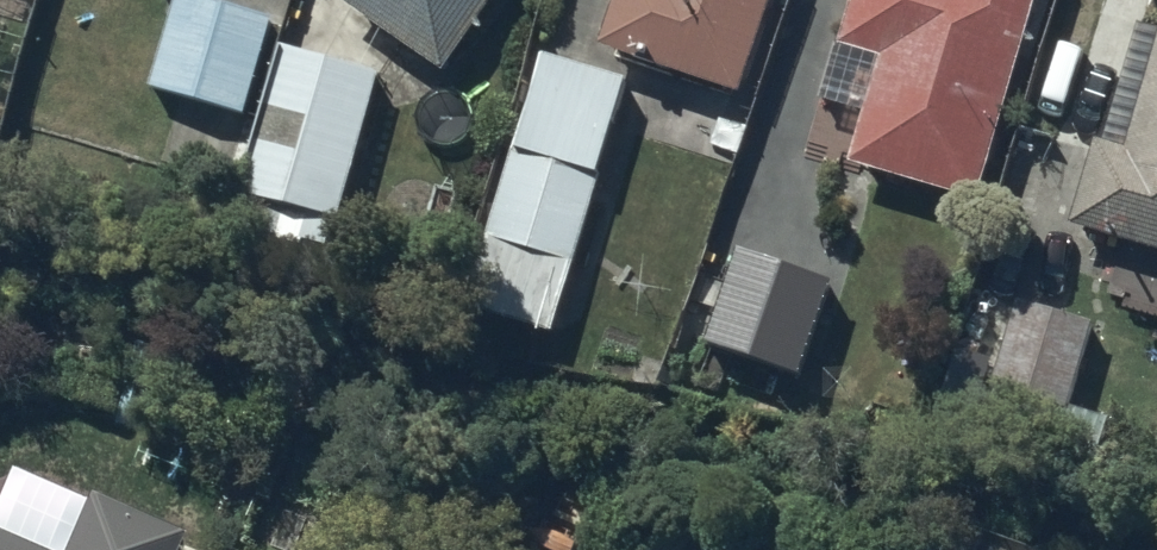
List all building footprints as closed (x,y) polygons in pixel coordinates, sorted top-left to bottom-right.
[(350,12),(448,82),(507,0),(358,0),(350,12)] [(604,57),(633,67),(636,59),(653,65),(650,71),(744,103),(779,0),(623,0),(604,57)] [(841,66),(886,79),(858,176),(981,211),(1042,0),(860,0),(841,66)] [(275,28),(181,3),(156,96),(250,121),(275,28)] [(388,86),(292,60),(242,235),(332,259),(341,224),(350,226),(388,86)] [(627,84),(545,62),(519,159),(512,157),(471,311),(559,334),(627,84)] [(1132,164),(1103,155),(1079,238),(1156,261),(1156,79),(1132,164)] [(811,403),(842,294),(707,255),(675,364),(708,373),(712,361),(800,386),(797,399),(811,403)] [(1092,327),(1019,307),(995,392),(1068,412),(1092,327)] [(187,538),(99,499),(76,549),(182,549),(187,538)] [(0,536),(0,549),(32,549),(0,536)]
